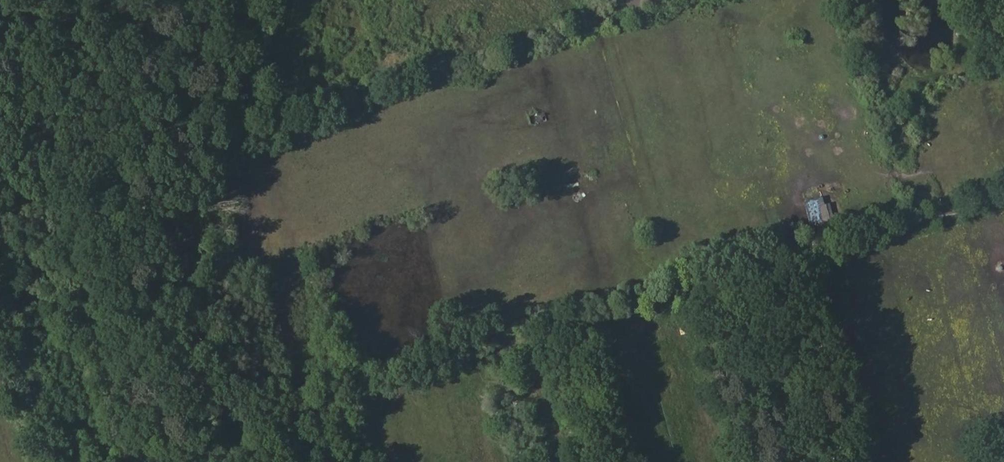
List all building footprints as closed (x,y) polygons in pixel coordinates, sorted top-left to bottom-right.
[(820,223),(828,221),(825,204),(816,206),(820,223)]
